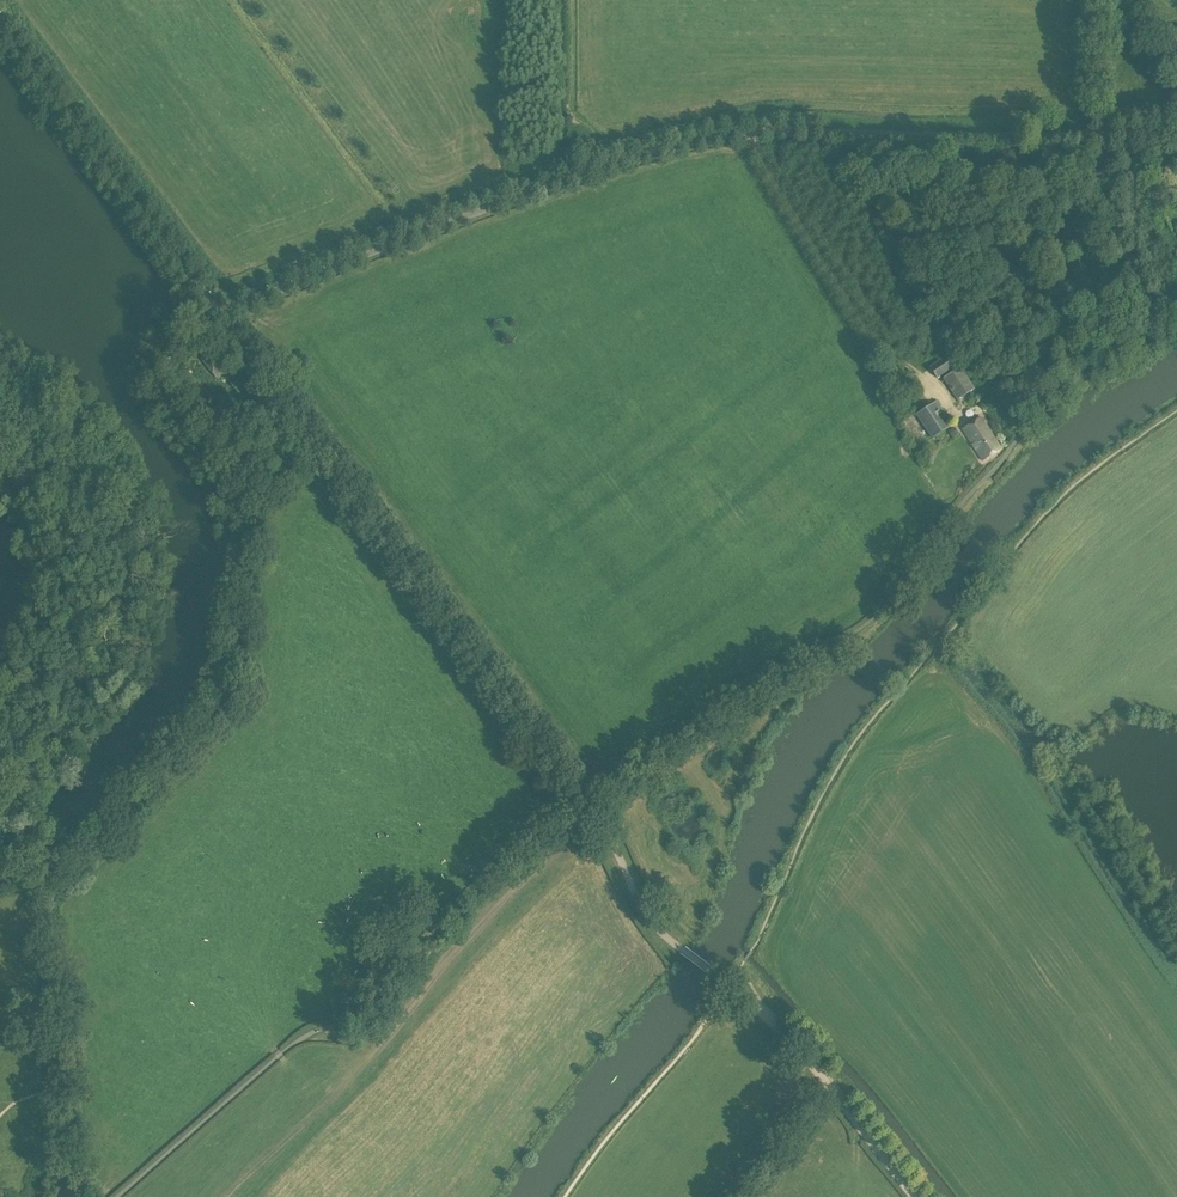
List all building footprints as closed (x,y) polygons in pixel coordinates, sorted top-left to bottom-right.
[(201,359),(216,378),(226,371),(211,351),(201,359)] [(953,368),(946,356),(929,367),(936,378),(953,368)] [(974,389),(960,367),(944,378),(957,399),(974,389)] [(916,414),(932,438),(952,425),(936,401),(916,414)] [(962,429),(982,461),(1002,448),(982,417),(962,429)] [(952,437),(958,433),(954,427),(948,431),(952,437)] [(8,1133),(0,1132),(0,1145),(7,1146),(8,1133)]
